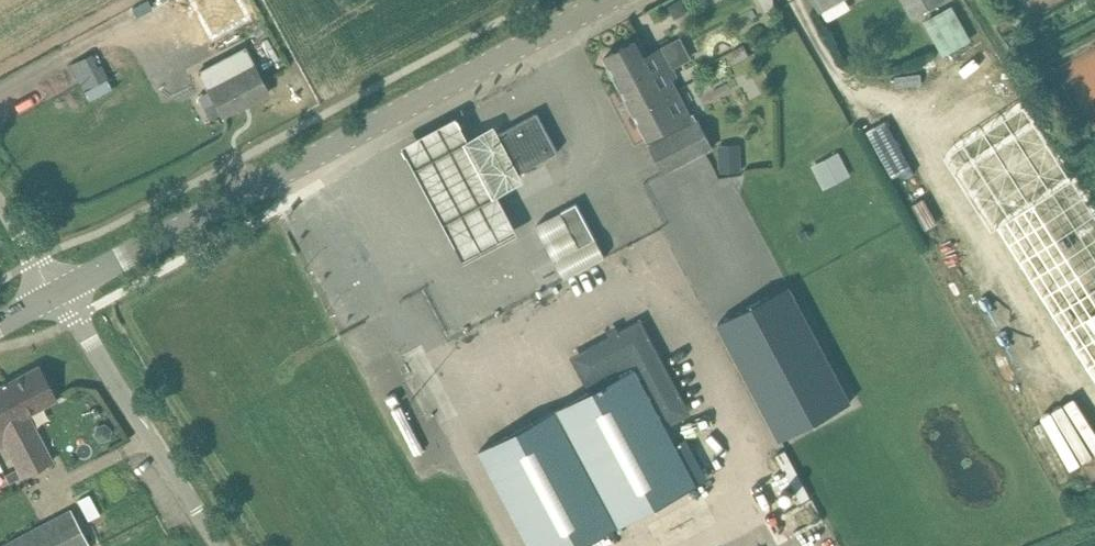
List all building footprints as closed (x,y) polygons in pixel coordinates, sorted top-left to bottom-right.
[(241,0),(190,0),(211,39),(251,18),(241,0)] [(821,8),(836,0),(816,0),(821,8)] [(914,16),(944,0),(905,0),(914,16)] [(928,16),(945,54),(976,40),(960,3),(928,16)] [(1022,34),(1010,41),(1018,53),(1029,46),(1022,34)] [(640,38),(605,57),(648,139),(649,138),(652,143),(651,144),(666,172),(713,148),(698,119),(697,120),(694,114),(692,115),(673,79),(676,77),(660,47),(648,54),(640,38)] [(268,92),(257,73),(253,65),(209,89),(222,115),(250,100),(250,102),(268,92)] [(497,134),(491,138),(511,177),(519,172),(559,152),(538,113),(497,134)] [(491,138),(497,134),(493,128),(468,142),(456,120),(402,149),(465,266),(519,238),(498,199),(526,184),(519,172),(511,177),(491,138)] [(1032,121),(951,174),(1003,255),(1010,251),(1094,383),(1094,220),(1032,121)] [(721,171),(744,171),(743,143),(721,144),(721,171)] [(814,164),(826,188),(854,174),(842,150),(814,164)] [(938,222),(925,198),(913,204),(927,228),(938,222)] [(581,248),(596,240),(577,204),(561,212),(581,248)] [(790,287),(720,324),(781,437),(851,400),(790,287)] [(650,342),(640,323),(576,357),(594,390),(480,450),(531,545),(581,545),(697,484),(667,429),(690,417),(650,342)] [(0,385),(0,448),(6,444),(23,476),(52,461),(28,414),(57,399),(39,365),(0,385)] [(1,545),(90,545),(71,509),(1,545)]
